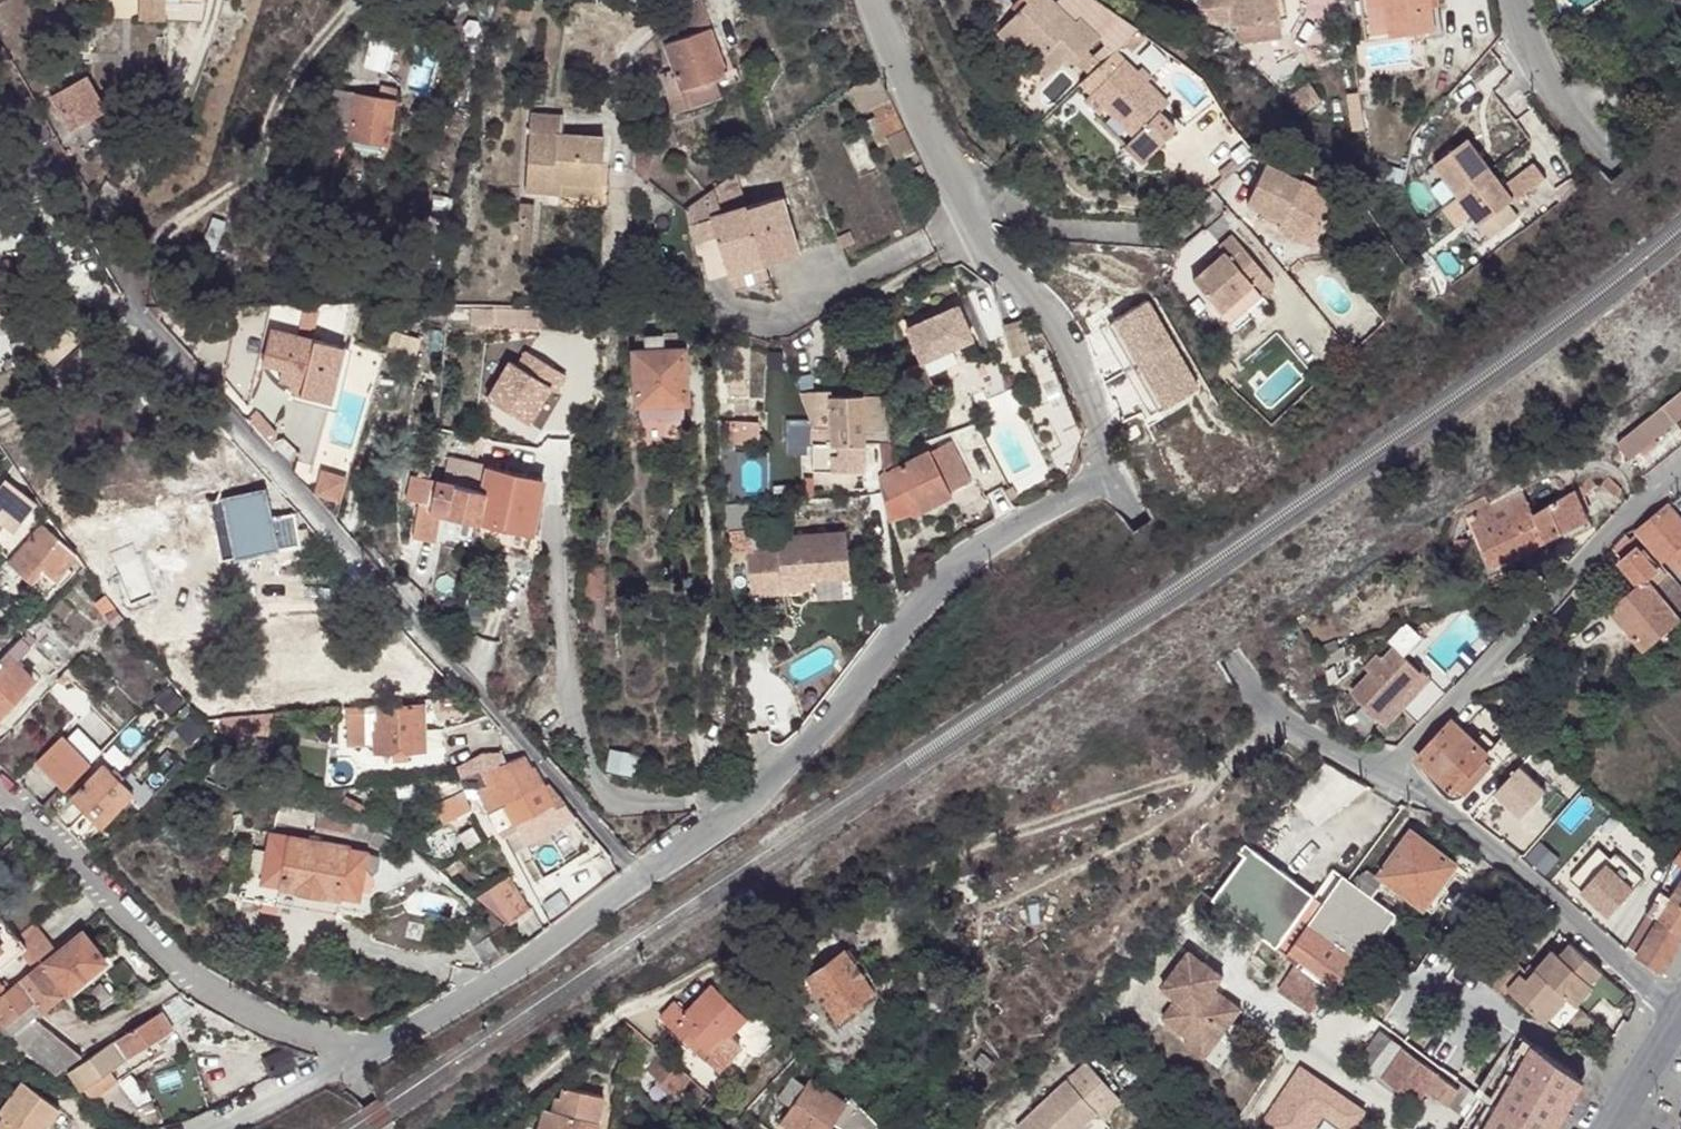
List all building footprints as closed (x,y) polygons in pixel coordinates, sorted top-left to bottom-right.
[(163,1),(138,0),(138,18),(163,19),(163,1)] [(699,0),(691,0),(669,20),(676,40),(664,44),(680,87),(713,75),(716,84),(738,77),(734,65),(724,69),(699,0)] [(1070,0),(1017,0),(997,23),(1032,53),(1037,48),(1048,57),(1059,46),(1067,53),(1090,26),(1106,39),(1107,38),(1129,13),(1112,0),(1079,0),(1076,5),(1070,0)] [(1278,0),(1233,0),(1237,32),(1281,25),(1278,0)] [(1281,25),(1291,24),(1288,0),(1278,0),(1281,25)] [(1399,44),(1434,38),(1429,5),(1428,0),(1392,0),(1399,44)] [(410,42),(414,31),(396,27),(394,39),(410,42)] [(419,32),(414,31),(410,42),(416,43),(418,37),(419,32)] [(382,72),(392,40),(370,34),(361,65),(382,72)] [(1252,68),(1289,55),(1282,35),(1244,49),(1252,68)] [(1167,90),(1107,38),(1106,39),(1077,73),(1088,83),(1079,93),(1093,106),(1099,99),(1127,125),(1119,134),(1135,148),(1169,112),(1156,101),(1167,90)] [(720,95),(716,84),(713,75),(680,87),(686,107),(720,95)] [(86,78),(51,97),(69,129),(104,110),(86,78)] [(395,99),(396,90),(393,85),(382,84),(380,96),(394,99),(395,99)] [(388,143),(394,99),(380,96),(355,92),(335,88),(328,133),(348,136),(388,143)] [(549,131),(560,132),(562,114),(529,112),(525,190),(546,191),(549,131)] [(603,134),(560,132),(549,131),(546,191),(559,192),(560,179),(600,182),(603,134)] [(1455,193),(1489,168),(1466,138),(1433,163),(1455,193)] [(650,144),(634,143),(632,169),(647,180),(650,144)] [(1302,178),(1266,160),(1243,206),(1280,224),(1275,233),(1313,252),(1339,200),(1301,182),(1302,178)] [(1502,186),(1489,168),(1455,193),(1477,224),(1511,199),(1513,201),(1544,178),(1533,163),(1502,186)] [(745,206),(734,171),(702,194),(713,229),(740,248),(762,265),(767,263),(800,253),(781,195),(745,206)] [(599,194),(600,182),(560,179),(559,192),(599,194)] [(1491,242),(1516,217),(1504,205),(1479,229),(1491,242)] [(740,248),(713,229),(718,246),(728,275),(762,265),(740,248)] [(1274,286),(1228,243),(1191,282),(1236,325),(1274,286)] [(771,276),(767,263),(762,265),(728,275),(732,288),(771,276)] [(1149,302),(1112,325),(1165,412),(1202,389),(1149,302)] [(282,311),(282,303),(268,303),(267,312),(282,311)] [(899,330),(915,363),(964,340),(949,307),(899,330)] [(565,310),(556,310),(556,323),(564,323),(565,310)] [(345,347),(272,327),(263,362),(283,367),(280,378),(303,384),(300,394),(330,402),(345,347)] [(634,404),(638,404),(682,402),(686,402),(683,348),(676,348),(676,333),(635,335),(635,350),(632,351),(634,404)] [(516,368),(552,389),(556,392),(565,375),(526,352),(516,368)] [(516,368),(509,365),(488,401),(531,426),(552,389),(516,368)] [(925,384),(917,366),(899,375),(907,393),(925,384)] [(830,388),(797,391),(810,427),(829,425),(830,442),(863,441),(863,429),(884,429),(882,394),(861,395),(861,393),(830,394),(830,388)] [(1615,442),(1642,476),(1680,445),(1680,390),(1615,442)] [(639,416),(641,417),(684,415),(682,402),(638,404),(639,416)] [(758,442),(758,420),(722,421),(722,443),(758,442)] [(829,425),(810,427),(812,468),(864,468),(863,441),(830,442),(829,425)] [(1136,425),(1120,433),(1125,442),(1141,434),(1136,425)] [(881,494),(887,520),(910,512),(911,515),(951,495),(949,491),(971,481),(951,441),(929,452),(928,450),(888,472),(884,466),(881,470),(879,478),(879,484),(881,494)] [(483,491),(476,521),(532,534),(544,479),(449,458),(444,483),(483,491)] [(426,479),(428,466),(421,465),(419,478),(426,479)] [(440,513),(476,521),(483,491),(444,483),(426,479),(419,478),(410,476),(406,497),(418,500),(412,537),(434,542),(440,513)] [(1578,499),(1596,484),(1591,477),(1575,491),(1534,515),(1522,491),(1464,518),(1485,561),(1512,549),(1510,546),(1520,542),(1525,552),(1589,521),(1578,499)] [(1621,490),(1608,477),(1601,484),(1614,498),(1621,490)] [(3,480),(0,484),(0,523),(13,532),(34,504),(3,480)] [(247,533),(244,554),(308,541),(306,526),(296,528),(294,513),(272,516),(268,493),(250,496),(256,532),(247,533)] [(233,499),(244,554),(247,533),(256,532),(250,496),(233,499)] [(1488,503),(1484,496),(1464,506),(1467,512),(1488,503)] [(1663,560),(1665,557),(1678,571),(1680,568),(1680,517),(1669,503),(1635,531),(1663,560)] [(43,593),(76,555),(74,553),(41,522),(7,561),(43,593)] [(1628,532),(1625,535),(1636,548),(1639,544),(1628,532)] [(750,598),(780,597),(779,584),(808,582),(847,580),(845,533),(778,537),(778,551),(747,553),(750,598)] [(1652,586),(1667,574),(1639,544),(1636,548),(1625,535),(1613,547),(1623,558),(1619,562),(1639,585),(1612,609),(1645,647),(1646,645),(1678,617),(1652,586)] [(1512,549),(1485,561),(1489,569),(1525,552),(1520,542),(1510,546),(1512,549)] [(1605,554),(1593,566),(1602,575),(1614,563),(1605,554)] [(1585,575),(1593,584),(1602,575),(1593,566),(1585,575)] [(1678,617),(1680,614),(1680,588),(1667,574),(1652,586),(1678,617)] [(1575,586),(1584,595),(1593,584),(1585,575),(1575,586)] [(779,584),(780,597),(808,595),(808,582),(779,584)] [(112,624),(121,616),(104,593),(92,602),(112,624)] [(1424,620),(1416,629),(1422,634),(1433,623),(1434,624),(1437,621),(1439,622),(1442,619),(1437,614),(1433,618),(1433,617),(1429,620),(1428,618),(1425,621),(1424,620)] [(1678,617),(1646,645),(1655,655),(1680,632),(1680,620),(1678,617)] [(31,677),(14,660),(35,637),(30,633),(40,623),(35,618),(0,654),(0,710),(31,677)] [(1392,642),(1395,646),(1403,654),(1422,634),(1416,629),(1411,623),(1392,642)] [(1403,654),(1395,646),(1352,692),(1382,721),(1399,705),(1419,724),(1446,694),(1403,654)] [(81,668),(74,661),(56,680),(61,685),(67,678),(69,681),(81,668)] [(459,694),(442,695),(444,708),(460,706),(459,694)] [(373,702),(345,705),(345,744),(374,743),(374,749),(378,749),(378,751),(390,751),(390,760),(405,760),(405,751),(417,750),(417,749),(423,749),(422,707),(374,708),(373,702)] [(1462,709),(1418,758),(1453,789),(1474,765),(1477,768),(1489,756),(1463,732),(1466,730),(1474,737),(1483,727),(1478,723),(1486,714),(1475,704),(1467,713),(1462,709)] [(265,713),(223,718),(222,728),(251,731),(251,730),(263,731),(265,713)] [(88,762),(100,750),(76,727),(65,739),(88,762)] [(1523,743),(1507,730),(1496,744),(1511,756),(1523,743)] [(35,761),(62,789),(88,762),(65,739),(61,735),(35,761)] [(485,767),(504,760),(502,750),(483,751),(485,767)] [(543,784),(533,765),(529,766),(523,753),(504,760),(485,767),(460,776),(459,773),(433,777),(443,798),(464,788),(467,795),(477,790),(488,811),(543,784)] [(242,756),(236,765),(252,773),(256,764),(242,756)] [(1367,786),(1324,762),(1291,797),(1318,824),(1367,786)] [(102,765),(70,797),(100,826),(131,793),(102,765)] [(1474,765),(1453,789),(1462,796),(1483,773),(1477,768),(1474,765)] [(287,786),(292,775),(275,766),(269,776),(287,786)] [(547,781),(543,784),(488,811),(501,834),(519,825),(526,837),(558,821),(552,809),(565,802),(547,781)] [(461,793),(434,803),(441,821),(468,811),(461,793)] [(340,801),(357,810),(361,803),(345,794),(340,801)] [(574,813),(565,802),(552,809),(558,821),(574,813)] [(400,817),(383,807),(375,817),(392,828),(400,817)] [(362,836),(365,822),(317,815),(314,830),(350,836),(350,834),(362,836)] [(368,823),(365,822),(362,836),(383,850),(390,839),(368,823)] [(1455,864),(1411,831),(1380,875),(1424,908),(1455,864)] [(349,847),(269,833),(265,850),(254,848),(249,870),(261,872),(256,899),(336,914),(340,897),(352,899),(361,888),(370,890),(371,875),(377,870),(379,856),(367,853),(348,849),(349,847)] [(1228,876),(1210,900),(1250,928),(1277,948),(1313,898),(1315,895),(1251,847),(1228,876)] [(1662,890),(1680,902),(1680,850),(1675,858),(1662,890)] [(1645,897),(1595,853),(1573,878),(1584,887),(1582,890),(1611,915),(1624,900),(1635,909),(1645,897)] [(1368,869),(1356,885),(1372,897),(1384,882),(1368,869)] [(1228,876),(1220,870),(1199,891),(1210,900),(1228,876)] [(1324,982),(1331,988),(1389,909),(1372,897),(1356,885),(1348,879),(1343,875),(1322,904),(1313,898),(1277,948),(1280,950),(1291,958),(1324,982)] [(509,876),(477,896),(508,923),(530,909),(509,876)] [(1630,946),(1639,952),(1638,954),(1662,969),(1680,941),(1680,902),(1662,890),(1630,946)] [(487,916),(463,931),(484,965),(515,946),(502,926),(495,930),(487,916)] [(52,949),(32,923),(14,937),(0,920),(0,967),(18,953),(29,967),(37,961),(52,949)] [(791,959),(796,965),(804,976),(834,1017),(873,988),(831,930),(791,959)] [(52,949),(37,961),(29,967),(31,969),(0,994),(0,1028),(3,1025),(33,1000),(41,1010),(59,995),(40,971),(45,967),(66,993),(104,963),(79,931),(54,951),(52,949)] [(1491,983),(1506,994),(1509,989),(1547,1022),(1568,997),(1577,1005),(1594,985),(1591,983),(1602,971),(1572,944),(1561,956),(1555,950),(1527,981),(1521,976),(1525,971),(1512,960),(1491,983)] [(1227,996),(1193,970),(1166,1006),(1180,1017),(1162,1042),(1208,1077),(1245,1029),(1218,1008),(1227,996)] [(673,1001),(657,1017),(714,1070),(739,1044),(728,1034),(745,1017),(710,984),(683,1012),(673,1001)] [(28,1020),(41,1010),(33,1000),(3,1025),(11,1034),(28,1020)] [(63,1073),(75,1092),(122,1126),(130,1116),(101,1093),(162,1053),(153,1040),(172,1029),(160,1011),(109,1042),(63,1073)] [(53,1075),(79,1056),(37,1021),(32,1025),(28,1020),(11,1034),(5,1040),(53,1075)] [(1580,1075),(1523,1035),(1491,1085),(1467,1068),(1473,1059),(1457,1047),(1453,1054),(1417,1028),(1407,1042),(1433,1061),(1464,1083),(1482,1097),(1467,1119),(1460,1128),(1550,1128),(1580,1075)] [(1429,1091),(1467,1119),(1482,1097),(1464,1083),(1459,1090),(1379,1031),(1364,1050),(1357,1060),(1393,1085),(1419,1105),(1429,1091)] [(689,1077),(646,1041),(631,1057),(675,1093),(689,1077)] [(1083,1060),(1013,1126),(1016,1128),(1075,1128),(1094,1111),(1097,1114),(1117,1095),(1083,1060)] [(854,1097),(847,1093),(841,1102),(807,1080),(804,1085),(790,1077),(775,1099),(789,1108),(778,1123),(787,1128),(824,1128),(832,1118),(849,1128),(885,1128),(854,1097)] [(47,1101),(20,1081),(0,1108),(0,1116),(2,1117),(15,1098),(44,1106),(47,1101)] [(537,1128),(595,1128),(602,1097),(562,1088),(559,1101),(553,1099),(551,1110),(542,1108),(537,1128)] [(47,1101),(44,1106),(15,1098),(2,1117),(5,1119),(0,1127),(0,1128),(43,1128),(45,1127),(40,1122),(53,1105),(47,1101)] [(40,1122),(45,1127),(58,1109),(53,1105),(40,1122)]
